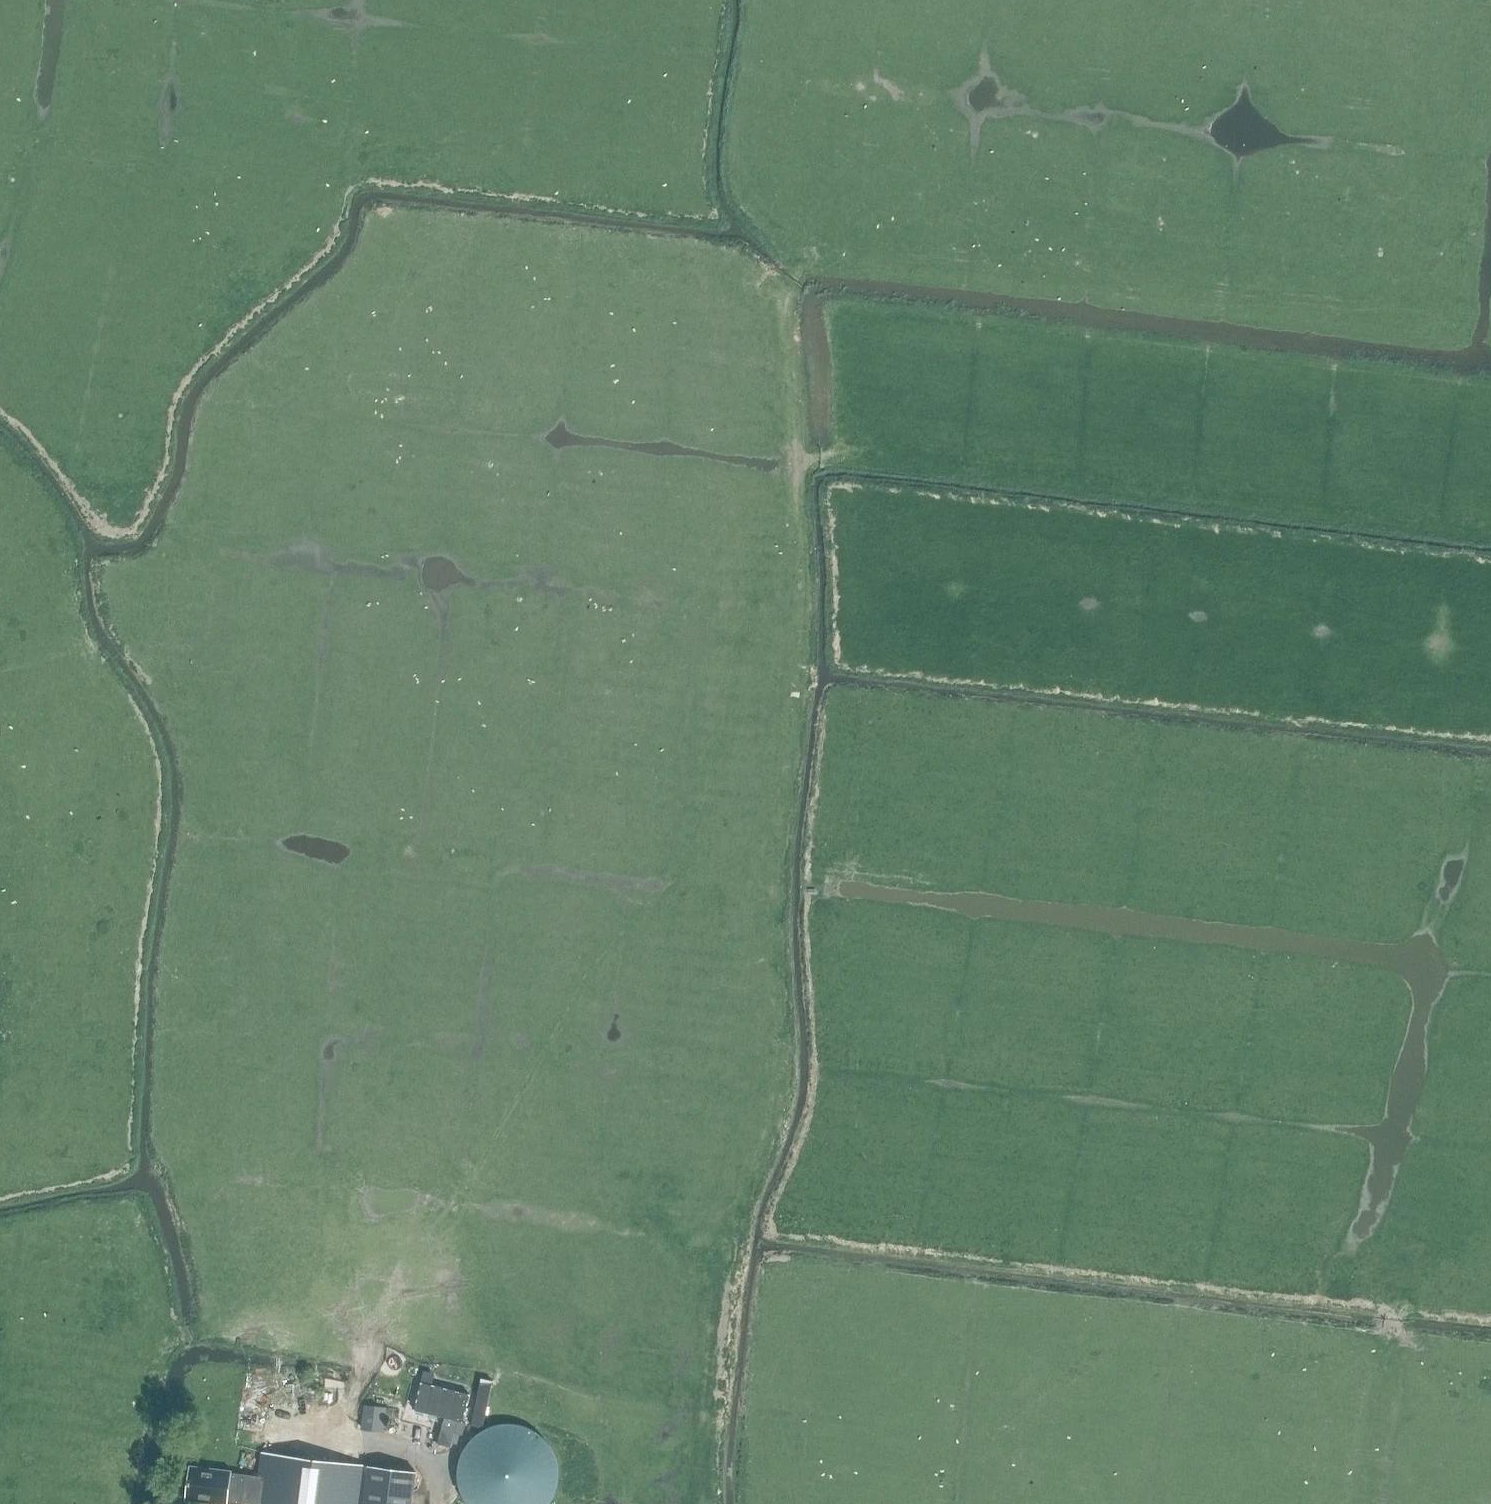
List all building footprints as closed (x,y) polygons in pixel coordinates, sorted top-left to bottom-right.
[(481,1378),(471,1425),(482,1428),(492,1380),(481,1378)] [(421,1382),(414,1410),(444,1417),(438,1444),(450,1447),(457,1421),(463,1422),(469,1394),(421,1382)] [(387,1408),(363,1405),(361,1430),(384,1432),(387,1408)] [(552,1424),(486,1428),(487,1446),(473,1447),(477,1503),(557,1503),(552,1424)] [(259,1451),(256,1476),(231,1473),(231,1471),(189,1466),(185,1500),(221,1503),(227,1503),(234,1503),(411,1503),(415,1470),(259,1451)]
